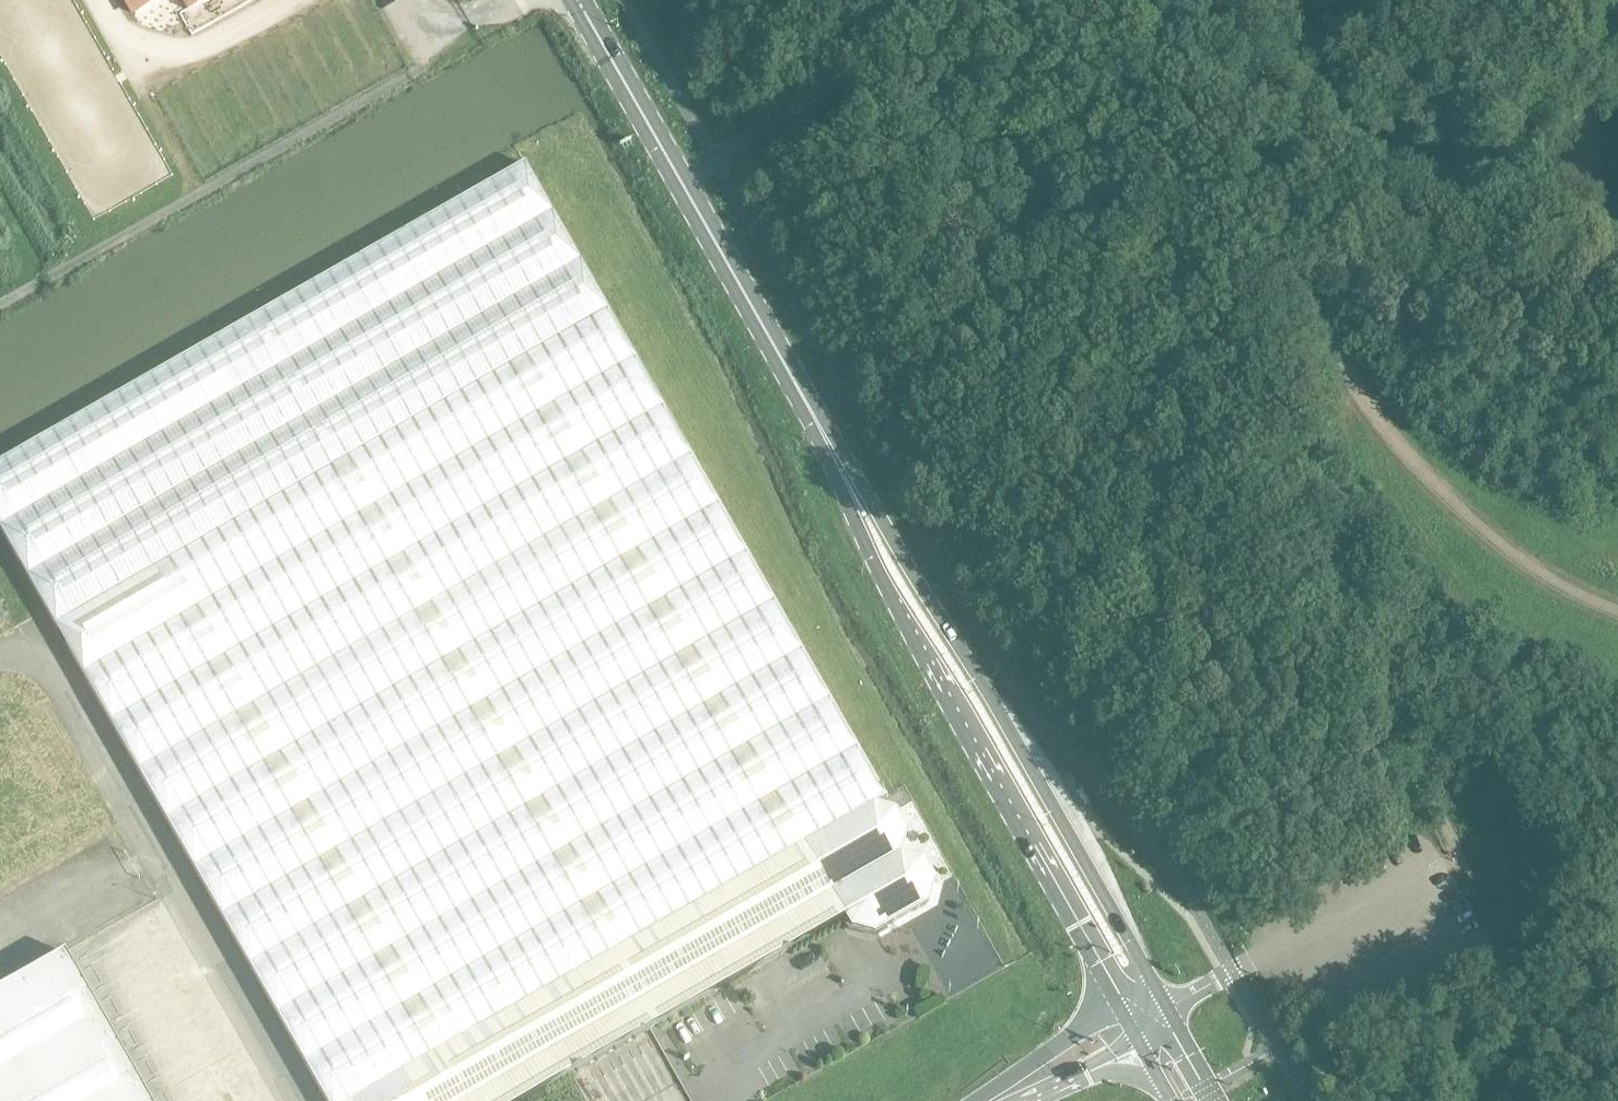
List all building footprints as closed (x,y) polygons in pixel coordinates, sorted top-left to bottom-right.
[(135,15),(162,0),(127,0),(135,15)] [(188,10),(206,0),(182,0),(188,10)] [(865,761),(605,311),(55,625),(326,1100),(523,1100),(845,918),(851,927),(874,933),(929,902),(935,879),(923,858),(901,852),(907,830),(895,809),(876,804),(886,798),(865,761)] [(64,952),(0,989),(0,1100),(149,1100),(64,952)]
